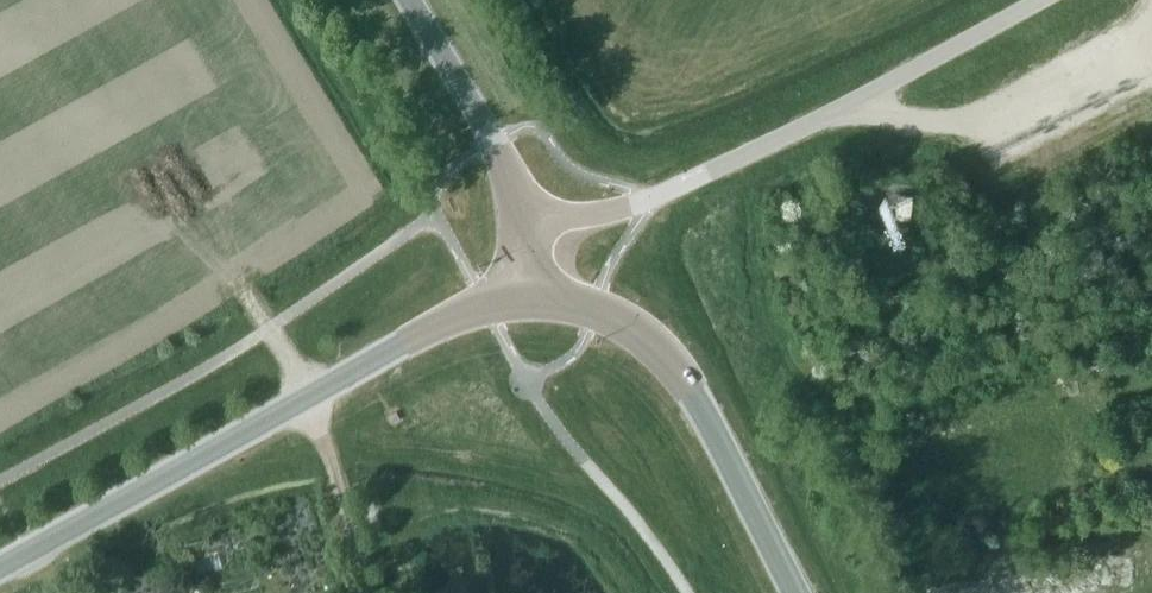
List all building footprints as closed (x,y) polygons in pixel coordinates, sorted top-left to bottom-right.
[(899,194),(896,218),(910,219),(913,196),(899,194)] [(202,568),(233,560),(226,533),(195,541),(202,568)]
